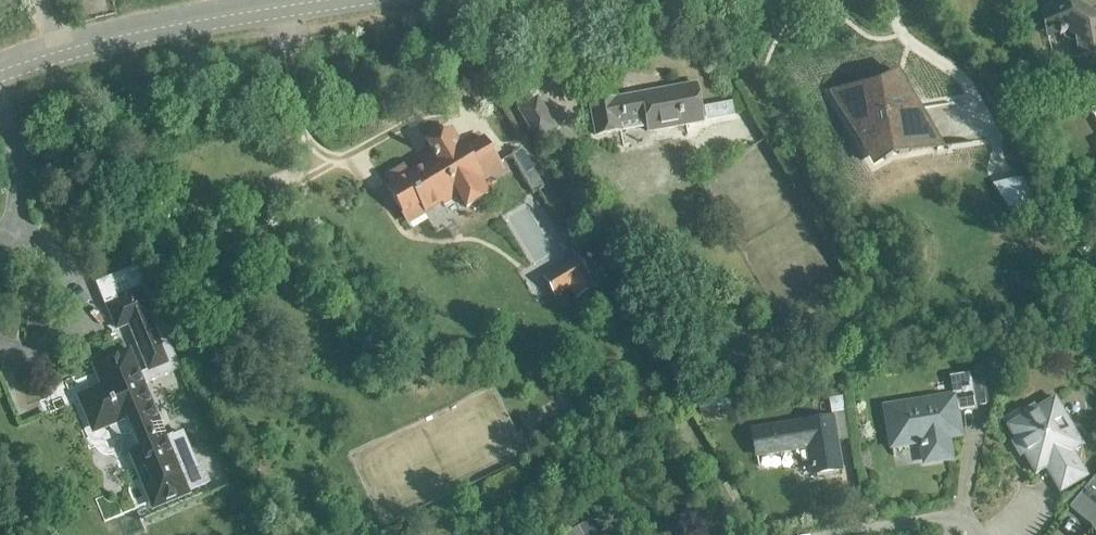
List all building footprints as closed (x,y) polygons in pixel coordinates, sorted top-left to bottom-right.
[(1095,53),(1095,0),(1051,0),(1042,15),(1048,38),(1058,35),(1059,38),(1065,36),(1066,35),(1075,40),(1079,57),(1095,53)] [(857,115),(846,122),(861,147),(873,167),(884,160),(891,156),(892,156),(898,155),(899,155),(942,148),(919,108),(904,111),(898,73),(879,84),(879,85),(853,89),(857,115)] [(648,133),(702,123),(696,86),(670,90),(671,93),(660,95),(660,92),(640,96),(641,98),(615,103),(614,100),(590,105),(596,136),(620,132),(618,123),(645,118),(648,133)] [(517,110),(537,142),(558,129),(539,96),(517,110)] [(704,108),(707,122),(735,117),(733,102),(704,108)] [(483,139),(464,150),(461,145),(459,146),(449,131),(430,142),(427,144),(434,155),(432,156),(434,161),(409,176),(404,168),(386,179),(391,187),(387,189),(403,215),(420,205),(424,213),(442,202),(443,205),(456,197),(454,194),(457,193),(466,209),(488,195),(480,182),(502,169),(483,139)] [(566,253),(522,280),(533,298),(578,271),(566,253)] [(154,369),(177,360),(156,311),(137,266),(98,282),(117,329),(134,322),(154,369)] [(160,421),(156,423),(127,355),(97,368),(106,389),(82,399),(95,430),(106,425),(106,427),(107,428),(110,431),(112,433),(115,435),(118,436),(121,437),(123,437),(126,437),(129,436),(136,452),(133,454),(155,506),(208,484),(201,468),(188,474),(172,437),(167,439),(160,421)] [(925,463),(950,458),(947,438),(957,436),(954,421),(958,420),(956,411),(974,408),(968,376),(950,379),(954,397),(885,409),(892,447),(921,442),(925,463)] [(845,412),(843,397),(829,400),(831,414),(845,412)] [(1073,453),(1083,447),(1055,399),(1035,410),(1033,407),(1024,413),(1026,416),(1007,427),(1016,442),(1012,444),(1020,457),(1023,455),(1035,475),(1045,469),(1060,493),(1087,477),(1073,453)] [(832,418),(751,431),(755,456),(782,452),(807,448),(812,475),(840,470),(832,418)] [(1094,478),(1069,508),(1090,526),(1095,534),(1095,481),(1094,478)]
